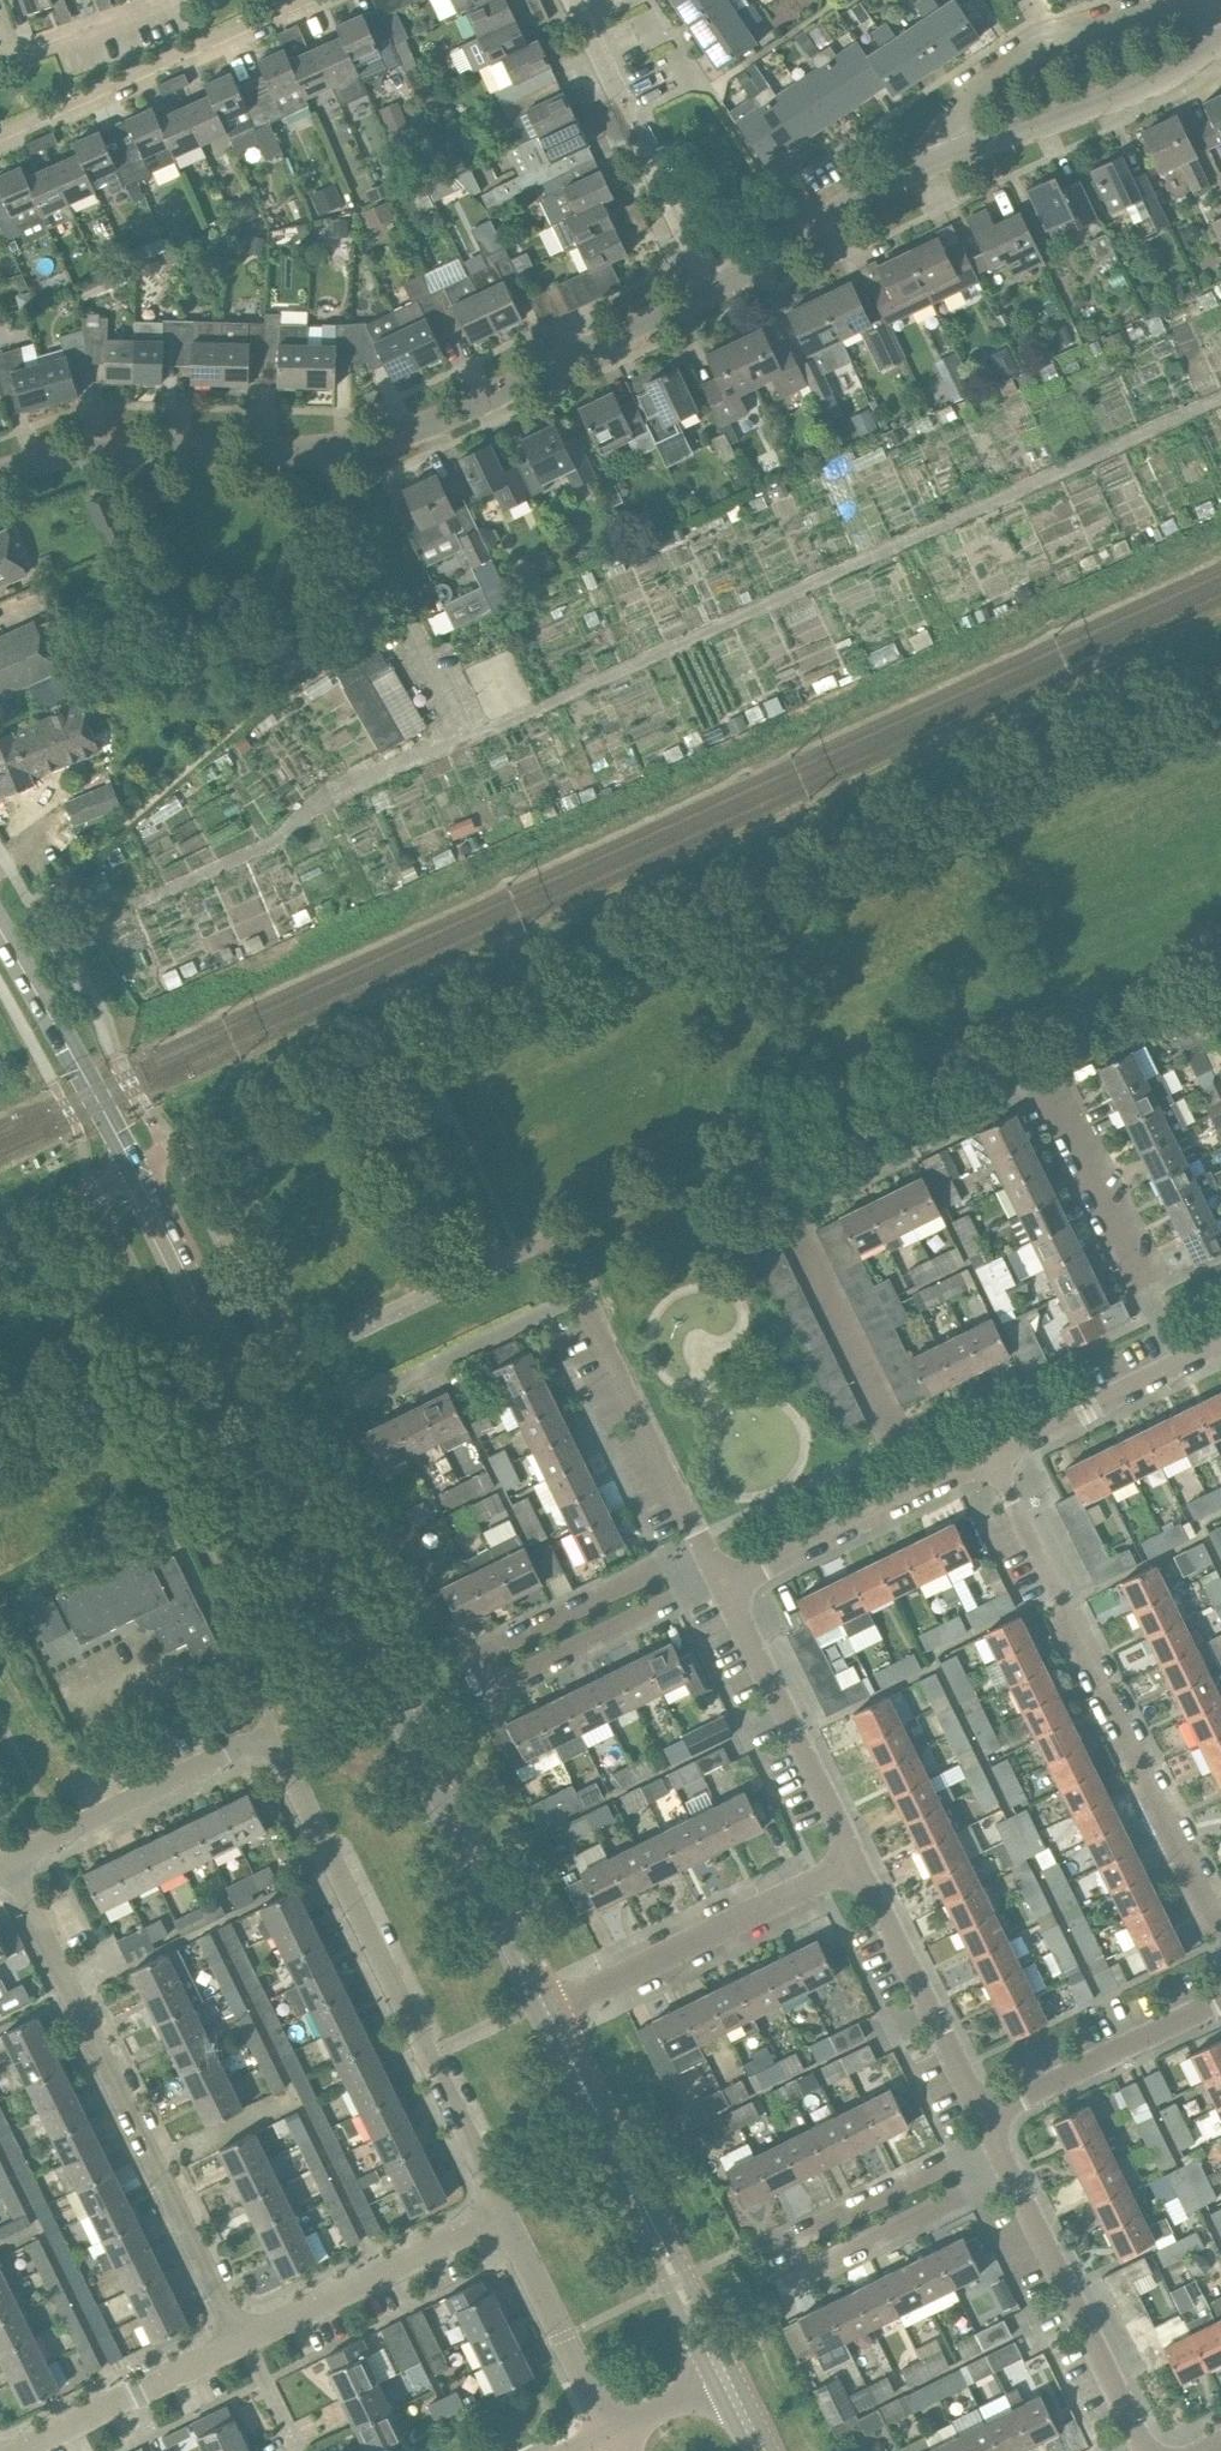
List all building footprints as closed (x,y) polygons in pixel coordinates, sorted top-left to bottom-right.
[(26,13),(54,4),(53,0),(22,0),(26,13)] [(390,0),(374,0),(381,16),(395,10),(390,0)] [(406,0),(390,0),(395,10),(408,4),(406,0)] [(459,14),(467,11),(489,0),(453,0),(459,14)] [(467,11),(479,36),(516,19),(507,0),(489,0),(467,11)] [(533,11),(544,6),(541,0),(527,0),(533,11)] [(690,25),(727,0),(681,0),(675,4),(690,25)] [(704,47),(756,12),(751,4),(737,13),(728,0),(727,0),(690,25),(704,47)] [(924,0),(919,0),(915,3),(925,17),(911,27),(937,65),(958,51),(924,0)] [(936,0),(924,0),(958,51),(981,36),(956,0),(952,0),(941,8),(936,0)] [(852,9),(860,23),(870,17),(861,3),(852,9)] [(544,6),(533,11),(539,24),(550,19),(544,6)] [(756,12),(704,47),(719,69),(757,43),(747,29),(762,19),(756,12)] [(340,23),(338,24),(343,35),(360,73),(363,80),(401,63),(393,44),(388,35),(387,31),(374,37),(364,13),(352,18),(350,16),(339,21),(340,23)] [(516,19),(479,36),(491,63),(503,58),(529,45),(516,19)] [(937,65),(911,27),(898,36),(887,21),(879,27),(915,80),(937,65)] [(868,55),(884,81),(893,95),(915,80),(879,27),(872,32),(882,46),(868,55)] [(407,38),(403,28),(388,35),(393,44),(407,38)] [(797,39),(806,52),(807,52),(811,58),(821,51),(807,31),(797,39)] [(360,73),(343,35),(316,47),(333,85),(360,73)] [(543,47),(540,40),(529,45),(503,58),(491,63),(492,64),(504,59),(514,82),(496,91),(503,104),(534,90),(528,77),(552,66),(550,61),(554,59),(547,45),(543,47)] [(856,104),(874,93),(872,89),(884,81),(868,55),(858,40),(837,55),(830,44),(821,51),(837,75),(856,104)] [(306,96),(333,85),(316,47),(290,59),(302,87),(306,96)] [(256,90),(270,122),(285,115),(285,116),(310,105),(306,96),(302,87),(290,59),(285,48),(275,52),(274,50),(263,55),(264,57),(258,60),(269,84),(256,90)] [(821,51),(811,58),(818,67),(797,81),(824,121),(837,112),(839,116),(856,104),(837,75),(821,51)] [(752,78),(760,91),(796,144),(814,133),(812,129),(824,121),(797,81),(777,95),(769,85),(763,75),(764,73),(757,63),(746,70),(747,71),(752,78)] [(215,79),(206,83),(227,132),(228,131),(232,140),(255,130),(267,159),(283,152),(270,122),(256,90),(243,95),(232,72),(228,73),(227,70),(214,76),(215,79)] [(746,70),(736,76),(742,85),(752,78),(747,71),(746,70)] [(177,89),(190,84),(185,72),(172,78),(177,89)] [(164,95),(177,89),(172,78),(159,84),(164,95)] [(760,91),(752,78),(742,85),(751,97),(760,91)] [(427,81),(413,87),(417,95),(418,97),(432,91),(427,81)] [(201,143),(227,132),(206,83),(205,84),(210,95),(184,106),(201,143)] [(503,104),(521,144),(522,144),(577,118),(576,117),(572,108),(575,106),(570,95),(567,96),(564,91),(540,103),(534,90),(503,104)] [(796,144),(760,91),(751,97),(758,108),(737,122),(766,164),(767,164),(765,161),(777,152),(779,155),(796,144)] [(1203,102),(1211,118),(1198,124),(1210,148),(1220,142),(1220,94),(1203,102)] [(175,155),(201,143),(184,106),(158,117),(175,155)] [(125,148),(135,172),(139,181),(153,174),(153,173),(177,162),(174,155),(175,155),(158,117),(153,107),(142,112),(140,109),(129,114),(130,117),(127,118),(137,142),(125,148)] [(1197,157),(1177,115),(1143,132),(1162,171),(1180,162),(1194,190),(1209,183),(1197,157)] [(430,120),(436,133),(445,130),(439,116),(430,120)] [(589,144),(587,139),(591,138),(584,124),(580,126),(577,118),(522,144),(534,169),(495,188),(501,201),(502,202),(524,191),(541,183),(572,168),(565,155),(589,144)] [(75,141),(80,152),(92,179),(104,174),(113,192),(139,181),(135,172),(125,148),(111,154),(100,130),(98,131),(96,128),(83,134),(84,137),(75,141)] [(399,129),(389,133),(391,140),(401,136),(399,129)] [(40,137),(45,148),(58,142),(53,131),(40,137)] [(32,154),(45,148),(40,137),(27,143),(32,154)] [(70,202),(96,190),(92,179),(80,152),(53,165),(70,202)] [(1146,172),(1133,178),(1122,155),(1091,169),(1111,212),(1126,206),(1133,223),(1135,222),(1142,236),(1170,224),(1146,172)] [(451,162),(456,172),(466,167),(462,157),(451,162)] [(6,201),(0,204),(0,223),(7,239),(22,232),(19,225),(42,214),(48,228),(49,227),(22,165),(10,170),(9,168),(0,172),(0,188),(6,201)] [(22,165),(49,227),(76,216),(70,202),(53,165),(27,176),(22,165)] [(472,168),(455,176),(466,186),(473,194),(482,191),(472,168)] [(604,175),(601,169),(578,181),(572,168),(541,183),(547,197),(541,200),(552,225),(614,196),(609,186),(612,184),(607,173),(604,175)] [(405,174),(411,187),(423,182),(417,169),(405,174)] [(438,176),(426,181),(435,200),(466,186),(455,176),(450,170),(438,176)] [(1062,190),(1056,175),(1027,189),(1046,230),(1066,221),(1071,232),(1099,219),(1080,180),(1066,186),(1067,188),(1062,190)] [(139,183),(128,188),(135,202),(145,197),(139,183)] [(333,184),(311,195),(320,214),(342,204),(333,184)] [(389,185),(378,190),(382,198),(393,194),(389,185)] [(495,188),(482,195),(488,207),(501,201),(495,188)] [(435,206),(426,189),(413,195),(422,213),(435,206)] [(378,190),(368,195),(371,203),(382,198),(378,190)] [(258,216),(249,196),(234,203),(243,223),(258,216)] [(614,196),(552,225),(565,251),(578,244),(615,227),(603,201),(614,196)] [(306,216),(300,198),(289,202),(295,220),(306,216)] [(395,218),(388,201),(362,211),(369,228),(395,218)] [(643,213),(637,201),(626,206),(632,219),(643,213)] [(995,223),(988,208),(967,218),(991,267),(1005,260),(1013,276),(1045,260),(1021,210),(995,223)] [(649,226),(643,213),(632,219),(638,232),(649,226)] [(228,232),(221,217),(207,223),(213,238),(228,232)] [(349,220),(331,220),(331,237),(348,237),(349,220)] [(590,268),(582,272),(595,299),(622,286),(611,261),(628,253),(615,227),(578,244),(590,268)] [(1105,233),(1090,241),(1100,260),(1115,252),(1105,233)] [(164,236),(126,253),(131,264),(137,261),(149,256),(169,247),(164,236)] [(252,249),(264,251),(266,238),(255,236),(252,249)] [(938,236),(908,251),(933,302),(979,280),(961,242),(945,250),(938,236)] [(518,320),(523,317),(511,294),(524,287),(518,273),(512,262),(511,259),(509,255),(505,246),(484,256),(488,264),(470,273),(497,330),(506,325),(508,328),(519,323),(518,320)] [(908,251),(878,265),(885,278),(868,286),(886,324),(916,310),(933,302),(908,251)] [(162,267),(157,255),(149,258),(149,256),(137,261),(137,263),(142,276),(162,267)] [(533,266),(527,255),(512,262),(518,273),(533,266)] [(582,305),(595,299),(582,272),(569,278),(582,305)] [(497,330),(470,273),(445,285),(432,291),(439,307),(447,324),(459,318),(471,342),(476,340),(478,343),(488,338),(487,335),(497,330)] [(119,283),(115,274),(80,289),(81,294),(83,298),(119,283)] [(556,285),(569,311),(582,305),(569,278),(556,285)] [(1179,278),(1164,283),(1171,303),(1186,298),(1179,278)] [(820,297),(840,338),(870,323),(850,282),(820,297)] [(556,318),(569,311),(556,285),(543,291),(556,318)] [(439,307),(432,291),(417,298),(392,310),(401,329),(419,367),(429,362),(430,365),(440,360),(439,357),(445,354),(434,331),(447,324),(439,307)] [(542,324),(556,318),(543,291),(529,297),(542,324)] [(21,296),(19,301),(20,308),(33,305),(30,294),(21,296)] [(809,352),(840,338),(820,297),(790,311),(809,352)] [(265,320),(264,358),(279,359),(278,385),(283,385),(283,389),(296,389),(296,385),(307,386),(308,343),(280,342),(281,312),(265,311),(265,320)] [(135,359),(135,338),(108,338),(109,317),(84,316),(85,328),(88,353),(106,354),(105,380),(111,380),(111,384),(123,384),(123,380),(134,381),(135,359)] [(135,338),(135,359),(134,381),(145,381),(144,386),(157,386),(157,381),(163,382),(164,355),(178,356),(179,319),(163,318),(163,322),(136,321),(135,338)] [(179,319),(178,356),(193,356),(192,382),(198,383),(197,387),(209,387),(209,383),(221,383),(222,320),(195,319),(179,319)] [(222,320),(221,383),(231,383),(231,388),(243,388),(244,384),(249,384),(250,358),(264,358),(265,320),(250,320),(222,320)] [(352,343),(352,361),(368,362),(381,355),(393,379),(396,377),(398,381),(411,374),(409,371),(419,367),(401,329),(376,340),(367,321),(353,322),(352,343)] [(308,343),(307,386),(318,386),(318,390),(330,391),(330,386),(336,386),(336,360),(352,361),(352,343),(353,322),(323,322),(323,343),(308,343)] [(903,359),(886,324),(870,332),(886,367),(903,359)] [(782,396),(808,384),(789,343),(788,344),(792,353),(778,359),(763,327),(734,340),(756,386),(773,378),(782,396)] [(88,353),(85,328),(61,335),(66,355),(40,363),(51,403),(62,400),(63,404),(75,401),(74,396),(79,395),(72,370),(90,364),(88,353)] [(1120,330),(1107,337),(1111,347),(1125,340),(1120,330)] [(1098,339),(1090,343),(1095,353),(1103,349),(1098,339)] [(740,394),(756,386),(734,340),(706,354),(721,386),(708,393),(703,384),(702,384),(721,425),(749,412),(740,394)] [(789,343),(808,384),(816,401),(834,392),(817,357),(800,366),(789,343)] [(51,403),(40,363),(27,366),(22,346),(7,350),(0,352),(0,380),(3,389),(17,385),(24,411),(28,409),(30,414),(43,410),(42,406),(51,403)] [(997,352),(995,359),(996,360),(1003,376),(1004,377),(1020,370),(1008,347),(997,352)] [(633,396),(635,399),(650,430),(657,444),(658,446),(667,466),(692,454),(676,420),(698,409),(678,368),(667,373),(662,364),(641,374),(648,389),(633,396)] [(963,369),(946,377),(957,399),(974,391),(963,369)] [(1030,370),(1018,376),(1022,384),(1035,378),(1030,370)] [(658,446),(657,444),(650,430),(635,399),(620,406),(613,392),(581,408),(602,453),(629,440),(636,456),(658,446)] [(873,415),(855,423),(861,436),(879,428),(873,415)] [(517,465),(532,495),(545,489),(543,484),(567,472),(575,487),(597,477),(577,435),(564,441),(555,422),(521,439),(530,458),(517,465)] [(899,429),(891,434),(895,442),(904,438),(899,429)] [(737,456),(725,432),(713,438),(725,462),(737,456)] [(829,443),(817,448),(822,459),(834,453),(829,443)] [(504,509),(532,495),(517,465),(504,471),(491,444),(461,458),(479,496),(494,488),(504,509)] [(454,512),(437,475),(405,490),(407,493),(393,500),(398,512),(418,547),(460,526),(453,512),(454,512)] [(785,481),(776,485),(781,496),(790,492),(785,481)] [(612,507),(625,501),(616,483),(604,490),(612,507)] [(122,520),(99,529),(106,547),(129,538),(122,520)] [(482,527),(479,529),(489,551),(493,549),(497,539),(492,530),(482,527)] [(682,528),(674,531),(677,540),(685,537),(682,528)] [(8,529),(0,532),(0,585),(27,573),(8,529)] [(482,587),(445,605),(456,627),(494,610),(514,602),(503,579),(492,558),(489,551),(479,529),(459,539),(473,567),(482,587)] [(442,583),(436,587),(444,603),(451,600),(452,598),(453,595),(453,592),(452,589),(450,586),(448,585),(445,584),(442,583)] [(1028,585),(1016,590),(1021,601),(1033,596),(1028,585)] [(987,605),(976,610),(981,621),(991,616),(987,605)] [(971,613),(963,617),(967,627),(975,623),(971,613)] [(37,621),(0,637),(0,696),(59,670),(37,621)] [(389,665),(376,642),(333,666),(346,689),(344,690),(381,752),(405,738),(369,676),(389,665)] [(227,701),(220,707),(224,711),(231,705),(227,701)] [(82,703),(0,736),(0,785),(4,795),(27,786),(35,783),(32,777),(100,750),(82,703)] [(741,714),(728,721),(734,735),(748,728),(741,714)] [(244,735),(236,741),(242,751),(251,746),(244,735)] [(122,805),(113,783),(66,802),(75,824),(122,805)] [(593,787),(581,792),(585,802),(597,797),(593,787)] [(120,846),(107,853),(113,866),(126,859),(120,846)] [(414,865),(403,870),(408,881),(419,875),(414,865)] [(330,901),(317,906),(321,915),(334,910),(330,901)] [(259,934),(246,940),(251,951),(264,945),(259,934)] [(1187,1057),(1201,1050),(1184,1014),(1162,1025),(1169,1039),(1176,1035),(1187,1057)] [(1201,1050),(1207,1061),(1209,1060),(1215,1074),(1220,1071),(1220,1045),(1219,1041),(1201,1050)] [(1207,1061),(1201,1050),(1187,1057),(1193,1069),(1207,1061)] [(1112,1093),(1145,1077),(1132,1051),(1099,1067),(1112,1093)] [(1159,1105),(1145,1077),(1112,1093),(1126,1122),(1159,1105)] [(1220,1109),(1220,1099),(1213,1082),(1201,1087),(1210,1105),(1206,1107),(1210,1114),(1220,1109)] [(1126,1122),(1139,1149),(1172,1133),(1188,1125),(1175,1098),(1159,1105),(1126,1122)] [(1210,1114),(1220,1138),(1220,1109),(1210,1114)] [(968,1137),(982,1165),(993,1159),(1030,1141),(1024,1129),(1023,1129),(1016,1115),(1017,1115),(1016,1113),(968,1137)] [(1174,1135),(1172,1133),(1139,1149),(1153,1177),(1164,1172),(1186,1161),(1174,1135)] [(1030,1141),(993,1159),(1007,1186),(1043,1169),(1035,1154),(1036,1153),(1030,1141)] [(926,1166),(936,1187),(952,1179),(942,1159),(926,1166)] [(1186,1161),(1153,1177),(1167,1205),(1200,1189),(1217,1181),(1211,1169),(1194,1177),(1186,1161)] [(1043,1169),(1007,1186),(1020,1213),(1057,1196),(1051,1183),(1050,1184),(1043,1169)] [(895,1190),(913,1226),(941,1212),(923,1176),(924,1176),(923,1175),(910,1181),(910,1182),(895,1190)] [(962,1199),(952,1179),(936,1187),(946,1207),(962,1199)] [(1214,1218),(1200,1189),(1167,1205),(1181,1234),(1214,1218)] [(913,1226),(895,1190),(880,1197),(880,1196),(867,1202),(885,1239),(891,1250),(904,1244),(898,1233),(913,1226)] [(1020,1213),(1033,1241),(1069,1223),(1062,1208),(1063,1208),(1057,1196),(1020,1213)] [(840,1216),(841,1218),(848,1232),(854,1245),(858,1252),(885,1239),(867,1202),(855,1208),(856,1209),(842,1216),(842,1215),(840,1216)] [(953,1221),(963,1241),(979,1234),(969,1213),(953,1221)] [(823,1244),(848,1232),(841,1218),(816,1230),(823,1244)] [(1214,1218),(1181,1234),(1195,1263),(1220,1251),(1220,1231),(1214,1218)] [(1069,1223),(1033,1241),(1047,1268),(1084,1250),(1078,1237),(1077,1238),(1069,1223)] [(848,1232),(823,1244),(829,1257),(854,1245),(848,1232)] [(979,1234),(963,1241),(973,1262),(989,1254),(979,1234)] [(861,1258),(858,1252),(854,1245),(829,1257),(836,1271),(861,1258)] [(763,1273),(788,1261),(782,1247),(756,1259),(763,1273)] [(930,1260),(937,1275),(958,1265),(950,1250),(930,1260)] [(1047,1268),(1060,1295),(1096,1278),(1088,1262),(1090,1262),(1084,1250),(1047,1268)] [(843,1284),(868,1272),(861,1258),(836,1271),(843,1284)] [(917,1285),(937,1275),(930,1260),(909,1270),(917,1285)] [(770,1286),(795,1274),(788,1261),(763,1273),(770,1286)] [(980,1275),(990,1296),(1005,1288),(995,1268),(980,1275)] [(961,1270),(940,1281),(948,1298),(969,1288),(961,1270)] [(874,1285),(868,1272),(843,1284),(849,1297),(874,1285)] [(776,1300),(802,1287),(795,1274),(770,1286),(776,1300)] [(881,1299),(884,1305),(899,1298),(889,1277),(874,1285),(881,1299)] [(1097,1312),(1111,1305),(1104,1292),(1103,1292),(1096,1278),(1060,1295),(1074,1323),(1061,1329),(1071,1349),(1106,1331),(1097,1312)] [(948,1298),(940,1281),(919,1291),(928,1308),(948,1298)] [(856,1311),(881,1299),(874,1285),(849,1298),(856,1311)] [(802,1287),(776,1300),(783,1313),(808,1301),(802,1287)] [(1005,1288),(990,1296),(1000,1316),(1015,1308),(1005,1288)] [(887,1312),(894,1326),(909,1318),(899,1298),(884,1305),(887,1312)] [(856,1311),(862,1324),(887,1312),(884,1305),(881,1299),(856,1311)] [(790,1327),(815,1314),(808,1301),(783,1313),(790,1327)] [(894,1326),(887,1312),(862,1324),(869,1338),(894,1326)] [(1048,1360),(1025,1312),(1003,1323),(1026,1370),(1048,1360)] [(821,1328),(815,1314),(790,1327),(796,1340),(821,1328)] [(965,1332),(982,1367),(997,1360),(998,1361),(1011,1355),(1010,1353),(993,1318),(965,1332)] [(869,1338),(876,1351),(901,1339),(894,1326),(869,1338)] [(803,1354),(828,1341),(821,1328),(796,1340),(803,1354)] [(965,1332),(938,1345),(956,1382),(968,1376),(967,1375),(982,1367),(965,1332)] [(508,1396),(545,1378),(539,1366),(538,1367),(531,1353),(532,1353),(531,1350),(529,1351),(530,1351),(524,1354),(516,1339),(487,1353),(508,1396)] [(882,1365),(907,1352),(901,1339),(876,1351),(882,1365)] [(809,1367),(835,1355),(828,1341),(803,1354),(809,1367)] [(921,1379),(927,1393),(928,1395),(929,1394),(943,1387),(943,1388),(956,1382),(938,1345),(910,1358),(914,1366),(921,1379)] [(882,1365),(889,1378),(914,1366),(910,1358),(907,1352),(882,1365)] [(809,1367),(816,1381),(841,1368),(835,1355),(809,1367)] [(914,1366),(889,1378),(895,1392),(921,1379),(914,1366)] [(848,1382),(841,1368),(816,1381),(823,1394),(848,1382)] [(450,1376),(469,1415),(485,1408),(475,1387),(471,1389),(462,1370),(450,1376)] [(508,1396),(521,1424),(557,1406),(550,1391),(551,1390),(545,1378),(508,1396)] [(927,1393),(921,1379),(895,1392),(902,1406),(927,1393)] [(829,1407),(854,1395),(848,1382),(823,1394),(829,1407)] [(436,1397),(421,1404),(444,1452),(472,1438),(449,1391),(450,1391),(449,1389),(435,1396),(436,1397)] [(1213,1439),(1220,1435),(1220,1392),(1196,1404),(1213,1439)] [(861,1409),(854,1395),(829,1407),(836,1421),(861,1409)] [(444,1452),(421,1404),(406,1412),(406,1411),(393,1417),(412,1455),(439,1441),(444,1452)] [(1170,1417),(1187,1452),(1213,1439),(1196,1404),(1170,1417)] [(557,1406),(521,1424),(535,1451),(572,1433),(566,1420),(565,1421),(557,1406)] [(485,1408),(469,1415),(479,1436),(495,1428),(485,1408)] [(861,1409),(836,1421),(843,1435),(868,1423),(861,1409)] [(385,1469),(412,1455),(393,1417),(381,1423),(382,1424),(368,1430),(365,1431),(366,1433),(367,1432),(385,1469)] [(1144,1429),(1161,1464),(1187,1452),(1170,1417),(1144,1429)] [(1161,1464),(1144,1429),(1119,1442),(1136,1477),(1161,1464)] [(535,1451),(548,1478),(584,1460),(577,1445),(578,1445),(572,1433),(535,1451)] [(1119,1442),(1093,1455),(1110,1489),(1136,1477),(1119,1442)] [(496,1470),(511,1462),(505,1449),(489,1456),(496,1470)] [(1066,1468),(1077,1492),(1083,1502),(1110,1489),(1093,1455),(1066,1468)] [(548,1478),(561,1505),(598,1487),(592,1475),(591,1475),(584,1460),(548,1478)] [(511,1462),(496,1470),(506,1490),(521,1483),(511,1462)] [(488,1470),(460,1484),(467,1499),(496,1486),(488,1470)] [(1216,1510),(1220,1508),(1220,1472),(1220,1470),(1201,1480),(1207,1493),(1216,1510)] [(447,1509),(467,1499),(460,1484),(439,1494),(447,1509)] [(561,1505),(574,1532),(611,1515),(603,1500),(604,1499),(598,1487),(561,1505)] [(471,1506),(478,1522),(506,1508),(498,1492),(471,1506)] [(1085,1506),(1083,1502),(1077,1492),(1055,1503),(1062,1517),(1085,1506)] [(1207,1493),(1186,1504),(1195,1521),(1216,1510),(1207,1493)] [(512,1504),(522,1524),(538,1517),(528,1496),(512,1504)] [(433,1516),(425,1501),(405,1511),(412,1527),(433,1516)] [(458,1532),(478,1522),(471,1506),(450,1516),(458,1532)] [(1069,1530),(1092,1519),(1085,1506),(1062,1517),(1069,1530)] [(624,1543),(626,1543),(619,1529),(618,1530),(611,1515),(574,1532),(588,1560),(624,1543)] [(515,1517),(489,1528),(495,1542),(521,1531),(515,1517)] [(522,1524),(532,1544),(547,1536),(538,1517),(522,1524)] [(1075,1544),(1098,1532),(1092,1519),(1069,1530),(1075,1544)] [(1162,1532),(1171,1548),(1196,1536),(1189,1521),(1182,1525),(1181,1522),(1162,1532)] [(955,1522),(928,1535),(945,1570),(972,1557),(955,1522)] [(1220,1550),(1220,1525),(1208,1531),(1218,1551),(1220,1550)] [(430,1555),(417,1529),(397,1538),(410,1564),(430,1555)] [(1104,1546),(1098,1532),(1075,1544),(1082,1557),(1104,1546)] [(1171,1548),(1162,1532),(1141,1542),(1149,1559),(1171,1548)] [(491,1547),(515,1596),(530,1589),(530,1590),(544,1583),(543,1582),(542,1582),(518,1533),(491,1547)] [(902,1548),(919,1583),(945,1570),(928,1535),(902,1548)] [(1214,1562),(1203,1541),(1187,1549),(1197,1570),(1214,1562)] [(565,1572),(551,1544),(536,1552),(549,1580),(565,1572)] [(1111,1559),(1110,1557),(1104,1546),(1082,1557),(1088,1570),(1111,1559)] [(463,1560),(469,1574),(488,1611),(500,1605),(500,1603),(515,1596),(491,1547),(463,1560)] [(893,1595),(919,1583),(902,1548),(877,1561),(893,1595)] [(1110,1557),(1111,1559),(1118,1573),(1137,1564),(1130,1548),(1110,1557)] [(151,1626),(154,1625),(167,1652),(188,1642),(197,1662),(222,1650),(212,1630),(175,1555),(154,1565),(146,1549),(58,1593),(82,1642),(136,1616),(139,1620),(151,1626)] [(1118,1573),(1111,1559),(1088,1570),(1095,1584),(1118,1573)] [(868,1608),(893,1595),(877,1561),(851,1573),(868,1608)] [(1121,1582),(1135,1609),(1169,1592),(1156,1565),(1121,1582)] [(1213,1604),(1220,1600),(1220,1576),(1220,1575),(1220,1576),(1217,1569),(1200,1577),(1213,1604)] [(825,1586),(842,1621),(868,1608),(851,1573),(825,1586)] [(488,1611),(469,1574),(441,1587),(459,1624),(462,1623),(462,1622),(475,1616),(476,1617),(488,1611)] [(1002,1578),(991,1583),(998,1597),(1008,1591),(1002,1578)] [(953,1585),(942,1591),(949,1605),(960,1600),(953,1585)] [(815,1633),(842,1621),(825,1586),(798,1599),(810,1623),(815,1633)] [(1016,1607),(1008,1591),(998,1597),(966,1612),(974,1627),(1016,1607)] [(1148,1636),(1183,1619),(1169,1592),(1135,1609),(1148,1636)] [(69,1632),(52,1596),(29,1606),(47,1642),(69,1632)] [(940,1625),(948,1641),(968,1631),(960,1615),(940,1625)] [(998,1659),(1033,1642),(1020,1615),(985,1632),(998,1659)] [(1183,1619),(1148,1636),(1161,1663),(1196,1646),(1195,1645),(1205,1640),(1199,1627),(1189,1632),(1183,1619)] [(794,1648),(817,1637),(815,1633),(810,1623),(787,1635),(794,1648)] [(927,1652),(948,1641),(940,1625),(919,1635),(927,1652)] [(801,1662),(824,1650),(817,1637),(794,1648),(801,1662)] [(644,1654),(662,1691),(669,1688),(686,1680),(694,1696),(711,1688),(693,1651),(680,1657),(673,1643),(673,1642),(673,1641),(670,1642),(671,1643),(657,1649),(656,1648),(644,1654)] [(1011,1685),(1046,1668),(1033,1642),(998,1659),(1011,1685)] [(1209,1673),(1196,1646),(1161,1663),(1174,1690),(1209,1673)] [(807,1675),(830,1664),(824,1650),(801,1662),(807,1675)] [(894,1663),(903,1679),(923,1669),(915,1652),(894,1663)] [(942,1661),(952,1682),(968,1674),(958,1653),(942,1661)] [(635,1704),(662,1691),(644,1654),(632,1660),(632,1661),(618,1669),(635,1704)] [(882,1690),(903,1679),(894,1663),(874,1673),(882,1690)] [(814,1688),(837,1677),(830,1664),(807,1675),(814,1688)] [(1024,1711),(1058,1694),(1046,1668),(1011,1685),(1024,1711)] [(590,1681),(608,1718),(635,1704),(618,1669),(602,1676),(602,1675),(590,1681)] [(919,1679),(933,1708),(950,1700),(936,1672),(919,1679)] [(1188,1717),(1220,1701),(1220,1697),(1209,1673),(1174,1690),(1188,1717)] [(964,1708),(980,1700),(968,1674),(952,1682),(964,1708)] [(843,1690),(842,1689),(837,1677),(814,1688),(820,1702),(843,1690)] [(842,1689),(843,1690),(850,1704),(870,1695),(862,1679),(842,1689)] [(581,1731),(608,1718),(590,1681),(577,1687),(578,1688),(563,1695),(581,1731)] [(850,1704),(843,1690),(820,1702),(827,1716),(850,1704)] [(1036,1736),(1071,1720),(1058,1694),(1024,1711),(1036,1736)] [(554,1744),(581,1731),(563,1695),(548,1703),(548,1701),(536,1707),(554,1744)] [(867,1740),(902,1723),(889,1696),(854,1713),(867,1740)] [(950,1700),(933,1708),(947,1735),(963,1727),(950,1700)] [(977,1734),(993,1726),(980,1700),(964,1708),(977,1734)] [(1188,1717),(1201,1744),(1220,1734),(1220,1701),(1188,1717)] [(527,1757),(554,1744),(536,1707),(523,1713),(524,1714),(510,1721),(507,1722),(516,1740),(503,1747),(515,1769),(529,1761),(527,1757)] [(726,1718),(685,1738),(693,1753),(734,1733),(726,1718)] [(1049,1762),(1084,1745),(1071,1720),(1036,1736),(1049,1762)] [(915,1750),(902,1723),(867,1740),(881,1767),(915,1750)] [(985,1751),(1001,1743),(993,1726),(977,1734),(985,1751)] [(960,1762),(976,1754),(963,1727),(947,1735),(960,1762)] [(1214,1771),(1220,1768),(1220,1734),(1201,1744),(1214,1771)] [(672,1763),(693,1753),(685,1738),(665,1748),(672,1763)] [(1096,1771),(1084,1745),(1049,1762),(1062,1788),(1096,1771)] [(724,1746),(696,1760),(704,1776),(731,1762),(724,1746)] [(894,1794),(929,1777),(915,1750),(881,1767),(894,1794)] [(651,1754),(631,1764),(639,1780),(659,1770),(651,1754)] [(976,1754),(960,1762),(973,1789),(989,1781),(976,1754)] [(1001,1786),(1018,1777),(1009,1757),(991,1766),(1001,1786)] [(704,1776),(696,1760),(676,1770),(683,1785),(704,1776)] [(639,1780),(631,1764),(611,1774),(618,1790),(639,1780)] [(1074,1814),(1109,1797),(1096,1771),(1062,1788),(1074,1814)] [(662,1777),(642,1787),(649,1802),(670,1792),(662,1777)] [(894,1794),(907,1821),(955,1798),(949,1784),(935,1791),(929,1777),(894,1794)] [(1028,1799),(1018,1777),(1001,1786),(1011,1807),(1028,1799)] [(577,1791),(584,1807),(605,1797),(597,1781),(577,1791)] [(1000,1801),(989,1781),(973,1789),(983,1809),(1000,1801)] [(649,1802),(642,1787),(621,1796),(629,1812),(649,1802)] [(564,1817),(584,1807),(577,1791),(556,1801),(564,1817)] [(745,1791),(718,1805),(736,1842),(748,1836),(748,1835),(761,1828),(762,1829),(764,1828),(763,1826),(745,1791)] [(249,1793),(222,1806),(239,1843),(267,1829),(249,1793)] [(547,1796),(528,1804),(541,1831),(559,1823),(547,1796)] [(1122,1823),(1109,1797),(1074,1814),(1087,1840),(1122,1823)] [(955,1798),(907,1821),(920,1848),(955,1831),(942,1805),(956,1798),(955,1798)] [(587,1813),(595,1829),(615,1819),(608,1803),(587,1813)] [(736,1842),(718,1805),(691,1818),(708,1854),(723,1847),(724,1848),(736,1842)] [(239,1843),(222,1806),(195,1819),(212,1856),(239,1843)] [(1019,1834),(1022,1840),(1040,1831),(1027,1807),(1010,1816),(1019,1834)] [(1003,1841),(1019,1834),(1010,1816),(1007,1817),(1002,1809),(991,1814),(1002,1838),(1003,1841)] [(575,1839),(595,1829),(587,1813),(567,1823),(575,1839)] [(708,1854),(691,1818),(664,1831),(682,1868),(694,1862),(693,1861),(708,1854)] [(167,1833),(184,1869),(212,1856),(195,1819),(167,1833)] [(1100,1866),(1135,1849),(1122,1823),(1087,1840),(1100,1866)] [(664,1831),(636,1844),(654,1881),(669,1873),(669,1874),(682,1868),(664,1831)] [(920,1848),(934,1875),(968,1858),(955,1831),(920,1848)] [(1040,1831),(1022,1840),(1030,1856),(1034,1854),(1039,1864),(1055,1856),(1050,1845),(1047,1847),(1040,1831)] [(141,1846),(157,1882),(184,1869),(167,1833),(141,1846)] [(1029,1862),(1027,1858),(1030,1856),(1022,1840),(1019,1834),(1003,1841),(1014,1863),(1016,1868),(1029,1862)] [(654,1881),(636,1844),(609,1858),(627,1895),(639,1889),(639,1888),(654,1881)] [(113,1859),(131,1895),(157,1882),(141,1846),(113,1859)] [(1147,1875),(1135,1849),(1100,1866),(1112,1892),(1147,1875)] [(1039,1864),(1052,1890),(1069,1881),(1059,1860),(1057,1861),(1055,1856),(1039,1864)] [(627,1895),(609,1858),(581,1871),(598,1907),(599,1908),(601,1907),(614,1900),(615,1901),(627,1895)] [(968,1858),(934,1875),(947,1902),(982,1885),(968,1858)] [(131,1895),(113,1859),(85,1873),(102,1909),(131,1895)] [(269,1865),(253,1873),(261,1889),(278,1881),(269,1865)] [(1032,1869),(1016,1877),(1025,1897),(1042,1889),(1032,1869)] [(227,1886),(238,1908),(255,1899),(252,1894),(261,1889),(260,1888),(253,1873),(227,1886)] [(1125,1918),(1160,1901),(1147,1875),(1112,1892),(1125,1918)] [(1052,1890),(1065,1915),(1083,1906),(1079,1902),(1069,1881),(1052,1890)] [(947,1902),(960,1929),(995,1912),(982,1885),(947,1902)] [(1040,1923),(1055,1916),(1042,1889),(1025,1897),(1035,1918),(1037,1917),(1040,1923)] [(265,1938),(309,1916),(296,1890),(261,1907),(267,1919),(258,1924),(265,1938)] [(219,1898),(202,1906),(209,1922),(227,1913),(219,1898)] [(1138,1944),(1173,1927),(1160,1901),(1125,1918),(1138,1944)] [(183,1935),(209,1922),(202,1906),(175,1919),(183,1935)] [(1083,1906),(1065,1915),(1077,1941),(1094,1933),(1085,1912),(1083,1906)] [(995,1912),(960,1929),(973,1956),(1008,1939),(995,1912)] [(25,1947),(9,1915),(0,1920),(0,1959),(25,1947)] [(274,1934),(287,1959),(322,1941),(309,1916),(265,1938),(274,1934)] [(1052,1951),(1068,1943),(1055,1916),(1040,1923),(1044,1930),(1042,1931),(1052,1951)] [(145,1927),(156,1948),(154,1942),(170,1934),(162,1919),(145,1927)] [(218,1928),(231,1954),(245,1948),(232,1921),(218,1928)] [(128,1961),(156,1948),(145,1927),(118,1940),(128,1961)] [(1185,1953),(1173,1927),(1138,1944),(1151,1970),(1185,1953)] [(197,1939),(210,1964),(221,1959),(209,1933),(197,1939)] [(1090,1967),(1107,1959),(1094,1933),(1077,1941),(1087,1962),(1088,1961),(1090,1967)] [(789,1951),(808,1989),(836,1975),(818,1940),(819,1939),(818,1938),(816,1939),(816,1940),(802,1946),(802,1945),(789,1951)] [(1008,1939),(973,1956),(986,1983),(1021,1966),(1008,1939)] [(279,1976),(286,1991),(334,1967),(322,1941),(287,1959),(292,1970),(279,1976)] [(1068,1943),(1052,1951),(1044,1955),(1053,1976),(1059,1973),(1062,1979),(1081,1969),(1068,1943)] [(133,1970),(146,1996),(192,1973),(179,1947),(133,1970)] [(231,1954),(244,1980),(257,1973),(245,1948),(231,1954)] [(778,1959),(763,1966),(781,2002),(808,1989),(789,1951),(777,1958),(778,1959)] [(223,1990),(234,1985),(221,1959),(210,1964),(223,1990)] [(1103,1993),(1120,1985),(1107,1959),(1090,1967),(1103,1993)] [(781,2002),(763,1966),(748,1973),(747,1972),(735,1978),(761,2030),(754,2016),(781,2002)] [(986,1983),(1000,2010),(1034,1993),(1021,1966),(986,1983)] [(347,1993),(334,1967),(286,1991),(298,2017),(312,2010),(347,1993)] [(192,1973),(146,1996),(158,2022),(193,2004),(204,1999),(192,1973)] [(257,1973),(244,1980),(256,2006),(269,1999),(257,1973)] [(2,1997),(21,1988),(15,1976),(3,1982),(1,1978),(0,1976),(0,1998),(2,1997)] [(761,2030),(735,1978),(723,1984),(723,1985),(709,1993),(726,2029),(733,2043),(761,2030)] [(1092,1999),(1082,1979),(1067,1987),(1076,2007),(1092,1999)] [(246,2010),(234,1985),(223,1990),(235,2016),(246,2010)] [(0,1998),(0,2005),(5,2014),(31,2001),(23,1987),(0,1998)] [(312,2010),(324,2035),(359,2018),(347,1993),(312,2010)] [(699,2043),(726,2029),(709,1993),(693,2000),(693,1999),(680,2005),(699,2043)] [(1034,1993),(1000,2010),(1013,2038),(1048,2021),(1034,1993)] [(269,1999),(256,2006),(269,2031),(282,2025),(269,1999)] [(193,2004),(158,2022),(171,2047),(206,2030),(193,2004)] [(679,2071),(706,2057),(699,2043),(680,2005),(668,2011),(669,2012),(655,2019),(652,2020),(653,2021),(654,2021),(679,2071)] [(248,2041),(259,2036),(246,2010),(235,2016),(241,2026),(235,2029),(242,2044),(248,2041)] [(17,2059),(51,2043),(38,2016),(4,2033),(17,2059)] [(324,2035),(337,2061),(372,2044),(359,2018),(324,2035)] [(858,2022),(832,2035),(839,2051),(866,2038),(858,2022)] [(282,2025),(269,2031),(281,2057),(294,2050),(282,2025)] [(171,2047),(183,2073),(218,2056),(206,2030),(171,2047)] [(818,2061),(839,2051),(832,2035),(810,2045),(818,2061)] [(260,2067),(271,2062),(259,2036),(248,2041),(260,2067)] [(1220,2072),(1220,2039),(1192,2054),(1205,2080),(1220,2072)] [(63,2068),(51,2043),(17,2059),(3,2066),(16,2091),(29,2085),(63,2068)] [(337,2061),(350,2087),(384,2069),(372,2044),(337,2061)] [(784,2078),(776,2062),(767,2044),(750,2053),(753,2060),(744,2064),(757,2091),(764,2088),(784,2078)] [(869,2044),(842,2057),(849,2073),(877,2060),(869,2044)] [(281,2057),(294,2082),(307,2076),(294,2050),(281,2057)] [(1167,2072),(1188,2066),(1184,2050),(1163,2056),(1167,2072)] [(776,2062),(784,2078),(804,2068),(797,2052),(776,2062)] [(196,2099),(231,2081),(218,2056),(183,2073),(196,2099)] [(849,2073),(842,2057),(821,2068),(829,2083),(849,2073)] [(284,2088),(271,2062),(260,2067),(273,2093),(284,2088)] [(42,2110),(76,2094),(63,2068),(29,2085),(42,2110)] [(362,2112),(397,2095),(384,2069),(350,2087),(362,2112)] [(1144,2076),(1153,2097),(1170,2089),(1161,2069),(1144,2076)] [(1205,2080),(1217,2106),(1220,2104),(1220,2072),(1205,2080)] [(808,2074),(787,2084),(795,2100),(815,2090),(808,2074)] [(307,2076),(294,2082),(307,2108),(319,2101),(307,2076)] [(742,2079),(722,2089),(730,2104),(750,2094),(742,2079)] [(244,2108),(231,2081),(196,2099),(209,2125),(244,2108)] [(1119,2089),(1128,2109),(1146,2101),(1137,2081),(1119,2089)] [(775,2110),(795,2100),(787,2084),(767,2094),(775,2110)] [(709,2114),(730,2104),(722,2089),(702,2099),(709,2114)] [(864,2102),(882,2139),(894,2133),(893,2132),(907,2126),(910,2125),(909,2124),(891,2089),(864,2102)] [(54,2136),(88,2119),(76,2094),(42,2110),(54,2136)] [(409,2121),(397,2095),(362,2112),(375,2138),(409,2121)] [(307,2108),(319,2133),(332,2127),(319,2101),(307,2108)] [(753,2101),(733,2111),(740,2126),(761,2116),(753,2101)] [(1170,2129),(1187,2121),(1176,2101),(1159,2109),(1170,2129)] [(882,2139),(864,2102),(836,2116),(854,2152),(869,2144),(869,2145),(882,2139)] [(1054,2121),(1067,2149),(1102,2132),(1088,2104),(1054,2121)] [(0,2106),(0,2131),(10,2126),(0,2106)] [(720,2136),(740,2126),(733,2111),(713,2121),(720,2136)] [(299,2143),(311,2137),(299,2112),(287,2118),(299,2143)] [(1137,2122),(1147,2143),(1163,2135),(1153,2115),(1137,2122)] [(836,2116),(809,2129),(827,2166),(839,2160),(839,2159),(854,2152),(836,2116)] [(54,2136),(67,2162),(101,2145),(88,2119),(54,2136)] [(375,2138),(387,2163),(422,2146),(409,2121),(375,2138)] [(1187,2121),(1170,2129),(1180,2150),(1197,2141),(1187,2121)] [(22,2152),(10,2126),(0,2131),(0,2136),(10,2157),(22,2152)] [(319,2133),(332,2159),(344,2153),(332,2127),(319,2133)] [(827,2166),(809,2129),(782,2142),(799,2178),(814,2171),(815,2172),(827,2166)] [(220,2149),(233,2175),(268,2158),(255,2132),(220,2149)] [(1067,2149),(1081,2176),(1115,2159),(1102,2132),(1067,2149)] [(1173,2155),(1163,2135),(1147,2143),(1156,2163),(1173,2155)] [(299,2143),(312,2169),(324,2163),(311,2137),(299,2143)] [(799,2178),(782,2142),(754,2156),(773,2193),(785,2187),(784,2186),(799,2178)] [(68,2193),(79,2187),(114,2171),(101,2145),(67,2162),(55,2167),(68,2193)] [(425,2177),(435,2172),(422,2146),(387,2163),(400,2189),(425,2177)] [(35,2177),(22,2152),(10,2157),(23,2183),(35,2177)] [(344,2153),(332,2159),(344,2184),(357,2178),(344,2153)] [(760,2199),(773,2193),(754,2156),(727,2169),(744,2205),(743,2205),(744,2206),(746,2205),(760,2198),(760,2199)] [(1180,2167),(1188,2184),(1207,2175),(1198,2157),(1180,2167)] [(246,2201),(280,2184),(268,2158),(233,2175),(246,2201)] [(1081,2176),(1094,2203),(1129,2186),(1115,2159),(1081,2176)] [(3,2194),(15,2188),(2,2162),(0,2163),(0,2188),(3,2194)] [(324,2194),(336,2188),(324,2163),(312,2169),(324,2194)] [(1191,2189),(1188,2184),(1180,2167),(1166,2173),(1177,2195),(1191,2189)] [(369,2204),(362,2189),(381,2179),(376,2169),(357,2178),(344,2184),(357,2210),(369,2204)] [(1191,2189),(1200,2207),(1219,2198),(1212,2184),(1220,2180),(1220,2169),(1208,2176),(1207,2175),(1188,2184),(1191,2189)] [(126,2196),(114,2171),(79,2187),(92,2213),(126,2196)] [(435,2172),(425,2177),(400,2189),(413,2215),(447,2198),(435,2172)] [(35,2177),(23,2183),(35,2209),(47,2203),(35,2177)] [(258,2226),(293,2210),(280,2184),(246,2201),(258,2226)] [(1129,2186),(1094,2203),(1107,2230),(1142,2213),(1129,2186)] [(15,2188),(3,2194),(15,2219),(27,2213),(15,2188)] [(339,2224),(351,2218),(336,2188),(324,2194),(339,2224)] [(1200,2207),(1191,2189),(1177,2195),(1187,2214),(1200,2207)] [(104,2239),(139,2222),(126,2196),(92,2213),(104,2239)] [(48,2234),(60,2228),(47,2203),(35,2209),(48,2234)] [(369,2204),(357,2210),(370,2236),(382,2230),(369,2204)] [(1220,2233),(1220,2207),(1211,2212),(1220,2233)] [(305,2235),(293,2210),(258,2226),(271,2252),(305,2235)] [(27,2213),(15,2219),(0,2227),(0,2233),(3,2238),(32,2223),(27,2213)] [(1148,2225),(1142,2213),(1107,2230),(1121,2257),(1156,2240),(1174,2232),(1166,2216),(1148,2225)] [(351,2218),(339,2224),(350,2246),(362,2240),(351,2218)] [(139,2222),(104,2239),(109,2248),(96,2255),(104,2270),(117,2264),(151,2247),(139,2222)] [(73,2254),(60,2228),(48,2234),(61,2260),(73,2254)] [(1197,2230),(1177,2240),(1185,2256),(1205,2246),(1197,2230)] [(318,2261),(305,2235),(271,2252),(284,2278),(318,2261)] [(948,2243),(935,2249),(953,2286),(981,2273),(974,2258),(985,2253),(976,2235),(965,2240),(964,2237),(965,2237),(964,2236),(962,2237),(948,2244),(948,2243)] [(40,2270),(52,2264),(39,2238),(27,2244),(40,2270)] [(1185,2256),(1177,2240),(1157,2250),(1165,2266),(1185,2256)] [(117,2264),(129,2290),(164,2273),(151,2247),(117,2264)] [(926,2300),(953,2286),(935,2249),(923,2255),(924,2256),(908,2264),(926,2300)] [(73,2285),(85,2280),(73,2254),(61,2260),(73,2285)] [(1124,2266),(1132,2279),(1133,2281),(1152,2272),(1145,2256),(1124,2266)] [(53,2296),(65,2290),(52,2264),(40,2270),(53,2296)] [(881,2276),(899,2313),(926,2300),(908,2264),(894,2271),(893,2270),(881,2276)] [(9,2285),(0,2266),(0,2290),(9,2285)] [(1109,2291),(1132,2279),(1124,2266),(1102,2277),(1109,2291)] [(129,2290),(142,2315),(176,2299),(164,2273),(129,2290)] [(854,2290),(872,2326),(899,2313),(881,2276),(869,2282),(869,2283),(854,2290)] [(1139,2293),(1133,2281),(1132,2279),(1109,2291),(1115,2304),(1139,2293)] [(98,2305),(85,2280),(73,2285),(86,2311),(98,2305)] [(458,2310),(471,2337),(507,2320),(493,2291),(489,2293),(482,2280),(446,2297),(453,2312),(458,2310)] [(22,2311),(9,2285),(0,2290),(0,2322),(22,2311)] [(77,2315),(65,2290),(53,2296),(65,2321),(77,2315)] [(845,2340),(872,2326),(854,2290),(839,2298),(839,2296),(827,2302),(845,2340)] [(1122,2317),(1145,2306),(1139,2293),(1115,2304),(1122,2317)] [(189,2325),(176,2299),(142,2315),(154,2342),(189,2325)] [(817,2353),(845,2340),(827,2302),(814,2308),(815,2310),(801,2316),(798,2317),(799,2318),(800,2318),(817,2353)] [(98,2337),(110,2331),(98,2305),(86,2311),(98,2337)] [(1152,2319),(1145,2306),(1122,2317),(1129,2331),(1152,2319)] [(408,2316),(428,2358),(443,2351),(422,2309),(408,2316)] [(1207,2368),(1220,2361),(1220,2330),(1216,2321),(1211,2310),(1185,2323),(1190,2334),(1207,2368)] [(34,2336),(22,2311),(0,2322),(0,2353),(34,2336)] [(65,2321),(78,2347),(90,2341),(77,2315),(65,2321)] [(402,2370),(422,2361),(401,2319),(382,2329),(402,2370)] [(1135,2344),(1158,2333),(1152,2319),(1129,2331),(1135,2344)] [(471,2337),(485,2365),(520,2346),(507,2320),(471,2337)] [(1004,2320),(976,2333),(984,2349),(1012,2335),(1004,2320)] [(110,2331),(98,2337),(111,2363),(123,2357),(110,2331)] [(984,2349),(976,2333),(956,2343),(963,2359),(984,2349)] [(1142,2357),(1165,2346),(1158,2333),(1135,2344),(1142,2357)] [(1190,2334),(1165,2346),(1170,2360),(1181,2381),(1207,2368),(1190,2334)] [(47,2362),(34,2336),(0,2353),(13,2379),(47,2362)] [(329,2372),(343,2401),(378,2382),(365,2355),(370,2353),(363,2339),(327,2357),(333,2370),(329,2372)] [(90,2341),(78,2347),(91,2373),(103,2367),(90,2341)] [(1015,2342),(987,2355),(994,2371),(1022,2357),(1015,2342)] [(520,2346),(485,2365),(498,2392),(534,2374),(520,2346)] [(1170,2360),(1165,2346),(1142,2357),(1149,2371),(1170,2360)] [(922,2360),(930,2375),(950,2366),(942,2350),(922,2360)] [(451,2367),(443,2351),(428,2358),(436,2374),(451,2367)] [(974,2381),(994,2371),(987,2355),(967,2365),(974,2381)] [(909,2385),(930,2375),(922,2360),(902,2370),(909,2385)] [(430,2377),(422,2361),(402,2370),(402,2371),(406,2369),(414,2385),(430,2377)] [(60,2388),(47,2362),(13,2379),(25,2405),(45,2395),(60,2388)] [(933,2382),(940,2397),(961,2388),(953,2372),(933,2382)] [(855,2412),(875,2402),(868,2386),(849,2396),(839,2375),(814,2388),(831,2424),(855,2412)] [(868,2386),(875,2402),(896,2392),(888,2377),(868,2386)] [(378,2382),(343,2401),(356,2427),(392,2409),(378,2382)] [(920,2407),(940,2397),(933,2382),(912,2392),(920,2407)] [(1013,2408),(1031,2446),(1044,2440),(1043,2438),(1057,2432),(1058,2432),(1060,2431),(1059,2430),(1041,2395),(1025,2403),(1017,2386),(1005,2393),(1013,2408)] [(443,2397),(452,2414),(466,2407),(458,2390),(443,2397)] [(437,2421),(452,2414),(443,2397),(429,2404),(437,2421)] [(878,2408),(886,2424),(906,2414),(899,2399),(878,2408)] [(206,2450),(241,2450),(249,2447),(235,2418),(228,2404),(192,2422),(206,2450)] [(886,2424),(878,2408),(858,2418),(866,2434),(886,2424)] [(1013,2408),(986,2422),(1000,2450),(1018,2450),(1019,2450),(1021,2450),(1031,2446),(1013,2408)] [(356,2427),(368,2450),(377,2450),(406,2437),(392,2409),(356,2427)] [(834,2425),(840,2437),(850,2432),(844,2420),(834,2425)] [(986,2422),(959,2435),(966,2450),(1000,2450),(986,2422)] [(959,2435),(932,2448),(933,2450),(966,2450),(959,2435)]
